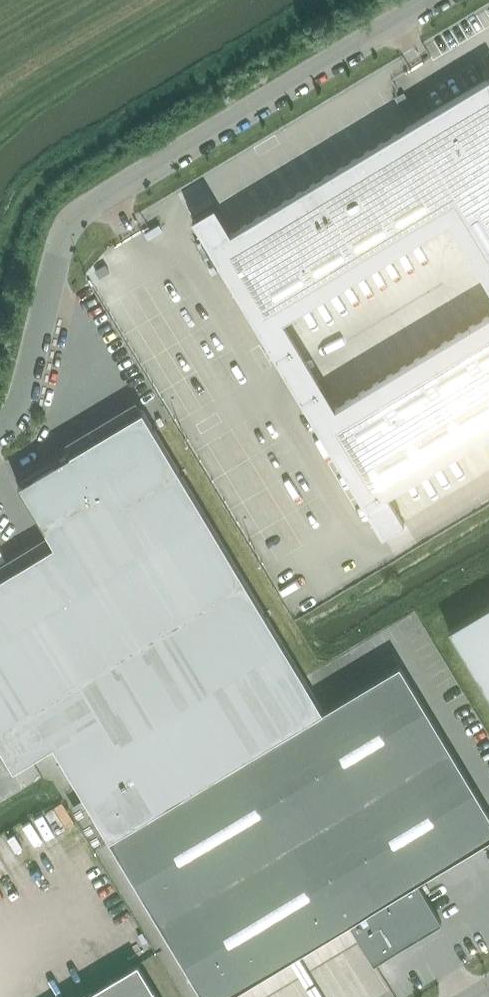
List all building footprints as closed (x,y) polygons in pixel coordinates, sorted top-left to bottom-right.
[(231,232),(214,205),(192,218),(278,360),(297,393),(382,535),(404,521),(388,494),(488,433),(488,314),(335,407),(319,379),(300,347),(284,319),(449,221),(488,287),(488,78),(231,232)] [(0,577),(0,745),(14,769),(54,746),(110,840),(325,710),(143,409),(70,453),(17,484),(48,535),(54,544),(0,577)] [(449,628),(488,695),(488,604),(449,628)] [(110,840),(204,996),(223,996),(350,921),(374,962),(442,922),(417,881),(488,838),(488,813),(400,664),(325,710),(110,840)] [(138,963),(81,996),(158,996),(138,963)]
